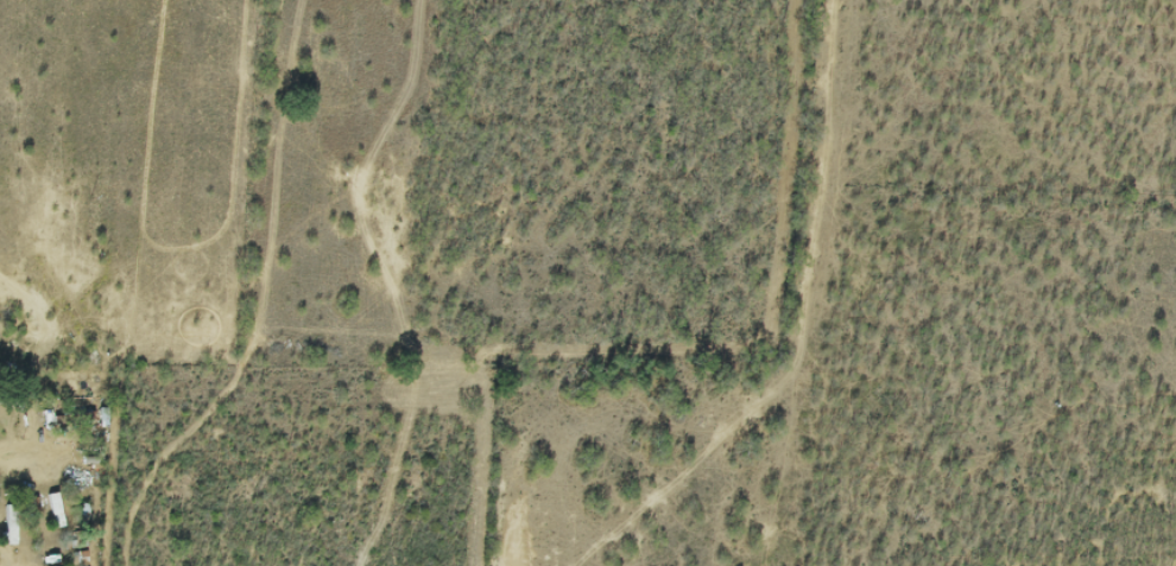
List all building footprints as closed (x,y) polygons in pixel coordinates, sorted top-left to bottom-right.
[(10,513),(0,514),(0,535),(5,534),(4,526),(12,524),(10,513)]
